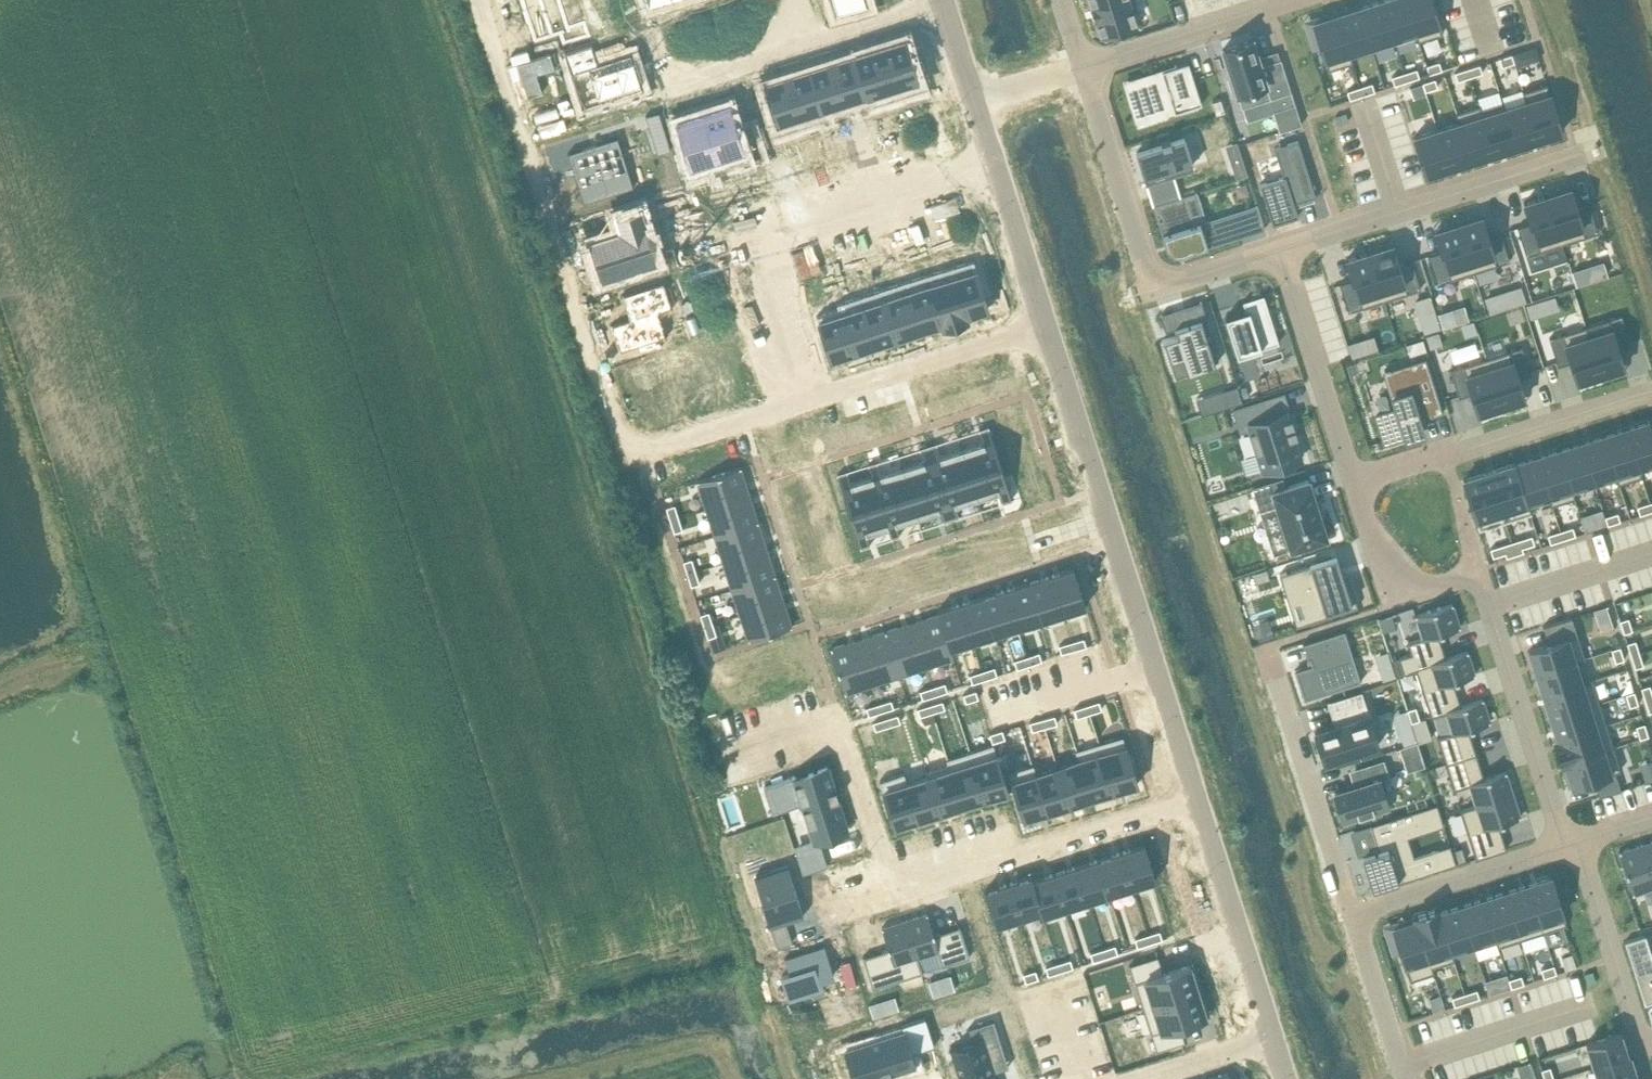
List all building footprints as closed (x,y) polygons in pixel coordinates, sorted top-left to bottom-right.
[(534,42),(560,34),(563,45),(590,37),(585,22),(569,27),(561,0),(521,0),(534,42)] [(836,18),(869,7),(867,0),(831,0),(836,18)] [(1092,7),(1091,8),(1095,20),(1096,20),(1101,37),(1104,36),(1105,39),(1123,34),(1122,31),(1137,26),(1129,0),(1090,0),(1092,7)] [(1381,0),(1359,8),(1373,51),(1395,44),(1381,0)] [(1381,0),(1395,44),(1416,37),(1417,36),(1406,0),(1383,0),(1381,0)] [(1417,36),(1416,37),(1418,42),(1442,34),(1431,0),(1406,0),(1417,36)] [(1359,8),(1337,15),(1350,58),(1351,57),(1373,51),(1359,8)] [(826,24),(837,21),(834,12),(823,16),(826,24)] [(1337,15),(1313,22),(1329,70),(1353,62),(1351,57),(1350,58),(1337,15)] [(905,40),(880,48),(896,98),(921,90),(905,40)] [(1252,40),(1223,49),(1232,78),(1228,79),(1233,94),(1237,93),(1242,108),(1247,106),(1269,99),(1291,92),(1281,59),(1260,65),(1252,40)] [(592,45),(567,53),(584,108),(643,89),(631,52),(598,63),(592,45)] [(1535,47),(1524,50),(1524,52),(1526,59),(1532,61),(1539,59),(1535,47)] [(854,55),(853,55),(854,57),(855,57),(868,100),(867,100),(869,107),(896,98),(880,48),(855,56),(854,55)] [(550,53),(516,64),(527,97),(542,92),(536,74),(554,68),(550,53)] [(1511,56),(1499,60),(1501,68),(1514,64),(1511,56)] [(854,57),(832,64),(845,102),(843,103),(845,107),(867,100),(868,100),(855,57),(854,57)] [(1144,97),(1137,99),(1139,106),(1145,122),(1175,113),(1202,104),(1188,62),(1138,78),(1144,97)] [(1439,62),(1427,66),(1429,74),(1442,70),(1439,62)] [(832,64),(810,71),(822,109),(823,109),(843,103),(845,102),(832,64)] [(1480,64),(1467,68),(1470,77),(1482,73),(1480,64)] [(1467,68),(1455,72),(1457,81),(1470,77),(1467,68)] [(1417,69),(1404,73),(1407,81),(1419,77),(1417,69)] [(810,71),(788,78),(803,126),(826,119),(823,109),(822,109),(810,71)] [(1404,73),(1392,77),(1394,85),(1407,81),(1404,73)] [(765,83),(764,84),(779,134),(803,126),(788,78),(765,85),(765,83)] [(1435,79),(1423,83),(1425,91),(1438,87),(1435,79)] [(1425,91),(1422,80),(1410,83),(1414,95),(1425,91)] [(1372,83),(1360,87),(1362,95),(1375,91),(1372,83)] [(1547,84),(1522,91),(1526,101),(1527,101),(1539,139),(1562,132),(1547,84)] [(1360,87),(1347,91),(1350,99),(1362,95),(1360,87)] [(1221,99),(1212,102),(1216,114),(1225,111),(1221,99)] [(1505,108),(1504,108),(1516,146),(1539,139),(1527,101),(1526,101),(1505,108)] [(1481,110),(1480,110),(1494,153),(1516,146),(1504,108),(1505,108),(1504,103),(1481,110)] [(728,105),(703,113),(720,168),(759,156),(750,128),(737,132),(728,105)] [(1295,105),(1273,112),(1279,131),(1302,124),(1295,105)] [(1480,105),(1455,113),(1459,123),(1460,122),(1472,160),(1494,153),(1480,110),(1481,110),(1480,105)] [(652,136),(666,132),(659,111),(646,115),(652,136)] [(685,148),(672,152),(681,181),(720,168),(703,113),(677,122),(685,148)] [(1459,123),(1437,129),(1449,168),(1472,160),(1460,122),(1459,123)] [(927,127),(919,130),(921,136),(920,136),(922,142),(931,140),(927,127)] [(918,128),(905,132),(908,140),(920,136),(921,136),(919,130),(918,128)] [(1437,129),(1414,137),(1426,175),(1449,168),(1437,129)] [(905,132),(893,136),(894,138),(896,144),(908,140),(905,132)] [(1147,148),(1137,152),(1144,175),(1145,181),(1173,172),(1193,166),(1192,163),(1184,140),(1185,140),(1184,136),(1170,141),(1170,139),(1161,142),(1162,143),(1161,143),(1147,148)] [(617,137),(569,152),(584,200),(633,185),(617,137)] [(894,138),(886,140),(890,153),(898,150),(896,144),(894,138)] [(1283,176),(1260,184),(1273,224),(1298,216),(1295,204),(1316,197),(1298,140),(1274,148),(1278,160),(1283,176)] [(873,149),(861,153),(863,161),(875,157),(873,149)] [(861,153),(848,157),(851,165),(863,161),(861,153)] [(1242,157),(1231,161),(1236,177),(1247,173),(1242,157)] [(828,163),(816,167),(819,175),(831,171),(828,163)] [(816,167),(803,171),(806,179),(819,175),(816,167)] [(1570,188),(1547,196),(1562,244),(1599,232),(1590,204),(1577,208),(1570,188)] [(1197,191),(1158,204),(1161,214),(1162,214),(1164,220),(1159,221),(1163,234),(1162,234),(1166,247),(1166,248),(1167,249),(1167,250),(1168,251),(1169,252),(1170,252),(1171,253),(1172,254),(1173,254),(1174,255),(1175,255),(1176,255),(1177,256),(1179,256),(1180,256),(1181,256),(1182,255),(1208,247),(1208,246),(1240,236),(1232,212),(1200,222),(1199,218),(1190,220),(1183,198),(1195,194),(1198,193),(1197,191)] [(1530,223),(1517,227),(1526,255),(1562,244),(1547,196),(1524,203),(1530,223)] [(609,235),(587,242),(595,266),(590,268),(595,283),(622,274),(621,270),(657,259),(640,206),(615,214),(617,220),(606,224),(609,235)] [(1481,217),(1458,224),(1474,272),(1510,261),(1501,232),(1488,236),(1481,217)] [(936,224),(923,228),(926,237),(939,233),(936,224)] [(1441,251),(1428,255),(1437,284),(1474,272),(1458,224),(1435,231),(1441,251)] [(904,234),(891,238),(894,247),(906,243),(904,234)] [(891,238),(879,242),(882,251),(894,247),(891,238)] [(1393,245),(1369,252),(1385,300),(1421,289),(1412,261),(1399,265),(1393,245)] [(859,249),(847,253),(849,261),(862,257),(859,249)] [(1352,280),(1340,284),(1348,312),(1349,312),(1385,300),(1369,252),(1346,260),(1352,280)] [(847,253),(835,256),(837,265),(849,261),(847,253)] [(824,260),(812,263),(815,272),(827,268),(824,260)] [(973,261),(950,268),(965,316),(966,316),(988,309),(973,261)] [(950,268),(928,275),(943,323),(942,324),(943,328),(967,320),(966,316),(965,316),(950,268)] [(1585,268),(1571,272),(1576,287),(1590,282),(1585,268)] [(928,275),(905,282),(921,331),(942,324),(943,323),(928,275)] [(630,319),(611,325),(614,335),(613,335),(614,336),(614,338),(615,338),(620,352),(638,346),(640,351),(663,343),(661,339),(667,337),(659,313),(672,308),(665,288),(670,286),(670,284),(665,286),(664,281),(622,294),(630,319)] [(905,282),(883,289),(898,338),(921,331),(905,282)] [(1521,285),(1508,289),(1514,305),(1526,302),(1521,285)] [(883,289),(861,297),(876,345),(898,338),(883,289)] [(1246,311),(1225,317),(1233,341),(1235,345),(1256,339),(1259,349),(1275,344),(1279,343),(1264,295),(1243,301),(1246,311)] [(861,297),(837,304),(839,309),(840,309),(854,352),(876,345),(861,297)] [(1538,299),(1526,302),(1529,315),(1542,311),(1538,299)] [(1179,335),(1162,340),(1163,341),(1165,341),(1167,349),(1171,361),(1182,357),(1188,374),(1216,365),(1202,322),(1208,320),(1202,301),(1200,302),(1200,303),(1185,308),(1190,324),(1188,324),(1175,328),(1175,329),(1177,329),(1179,335)] [(839,309),(817,316),(818,321),(830,359),(854,352),(840,309),(839,309)] [(1589,336),(1588,336),(1601,374),(1624,367),(1618,347),(1630,343),(1621,315),(1608,319),(1611,329),(1589,336)] [(1586,326),(1549,338),(1558,366),(1571,362),(1577,382),(1601,374),(1588,336),(1589,336),(1586,326)] [(1438,332),(1426,336),(1430,348),(1442,344),(1438,332)] [(1421,338),(1406,343),(1409,354),(1425,349),(1421,338)] [(1357,341),(1347,344),(1352,358),(1361,355),(1357,341)] [(1522,346),(1486,358),(1501,406),(1525,399),(1518,379),(1531,375),(1522,346)] [(695,348),(637,367),(655,423),(686,413),(683,403),(696,399),(691,379),(703,375),(695,348)] [(1395,411),(1375,417),(1376,423),(1383,445),(1404,439),(1405,442),(1426,435),(1421,419),(1443,412),(1426,358),(1407,363),(1408,367),(1397,370),(1402,383),(1388,388),(1395,411)] [(1486,358),(1450,369),(1459,397),(1472,393),(1478,413),(1501,406),(1486,358)] [(1238,386),(1227,389),(1232,405),(1243,402),(1242,398),(1238,388),(1238,386)] [(1246,386),(1238,388),(1242,398),(1249,396),(1246,386)] [(1264,400),(1234,410),(1239,425),(1247,423),(1262,471),(1302,458),(1295,438),(1298,437),(1297,436),(1294,437),(1292,431),(1295,430),(1295,429),(1292,429),(1292,427),(1294,426),(1294,425),(1291,426),(1289,420),(1292,419),(1291,418),(1289,419),(1287,411),(1269,416),(1264,400)] [(1626,429),(1638,467),(1639,467),(1651,462),(1651,430),(1649,419),(1647,420),(1648,422),(1626,429)] [(983,442),(962,448),(969,472),(1000,463),(988,426),(979,429),(983,442)] [(1626,429),(1604,436),(1616,474),(1615,475),(1618,484),(1642,476),(1639,467),(1638,467),(1626,429)] [(1604,436),(1581,443),(1594,481),(1615,475),(1616,474),(1604,436)] [(936,443),(928,446),(940,482),(969,472),(962,448),(940,455),(936,443)] [(1581,443),(1559,450),(1571,489),(1572,488),(1594,481),(1581,443)] [(924,461),(902,467),(910,491),(940,482),(928,446),(920,448),(924,461)] [(1559,450),(1537,457),(1550,500),(1549,500),(1551,505),(1575,498),(1572,488),(1571,489),(1559,450)] [(1515,464),(1514,464),(1528,507),(1529,507),(1549,500),(1550,500),(1537,457),(1515,464)] [(877,462),(869,465),(873,477),(880,501),(910,491),(902,467),(881,474),(877,462)] [(1514,463),(1489,471),(1505,522),(1531,513),(1529,507),(1528,507),(1514,464),(1515,464),(1515,462),(1513,462),(1514,463)] [(1000,463),(969,472),(977,497),(999,490),(1003,503),(1012,500),(1000,463)] [(741,467),(697,481),(697,482),(698,482),(706,508),(749,494),(741,468),(741,467)] [(847,471),(837,474),(849,511),(880,501),(873,477),(851,483),(847,471)] [(1489,471),(1463,479),(1479,530),(1505,522),(1489,471)] [(969,472),(940,482),(952,519),(960,516),(956,504),(977,497),(969,472)] [(1282,479),(1253,488),(1261,513),(1278,507),(1291,548),(1327,537),(1308,480),(1285,487),(1282,479)] [(940,482),(910,491),(918,516),(939,509),(943,522),(952,519),(940,482)] [(910,491),(880,501),(888,526),(892,538),(900,535),(896,523),(918,516),(910,491)] [(749,494),(706,508),(714,535),(758,521),(758,520),(749,494)] [(880,501),(849,511),(861,548),(870,545),(866,532),(888,526),(880,501)] [(1637,506),(1640,515),(1651,511),(1651,510),(1650,502),(1637,506)] [(675,504),(666,507),(670,519),(678,516),(675,504)] [(1591,512),(1581,515),(1586,532),(1596,529),(1593,520),(1591,512)] [(1618,512),(1605,516),(1608,525),(1620,521),(1618,512)] [(678,516),(670,519),(674,531),(682,529),(678,516)] [(758,521),(714,535),(723,562),(766,548),(758,522),(758,521)] [(1573,527),(1560,531),(1563,539),(1575,535),(1573,527)] [(1560,531),(1548,535),(1550,543),(1563,539),(1560,531)] [(1532,535),(1511,542),(1515,554),(1523,552),(1522,548),(1534,544),(1532,535)] [(1511,542),(1490,548),(1493,557),(1505,553),(1507,557),(1515,554),(1511,542)] [(766,548),(723,562),(731,589),(775,575),(775,574),(766,548)] [(1310,564),(1279,574),(1280,576),(1283,575),(1291,603),(1302,599),(1308,618),(1309,622),(1358,607),(1347,574),(1343,575),(1336,555),(1310,564)] [(692,558),(683,561),(687,573),(696,570),(692,558)] [(1074,568),(1051,575),(1063,613),(1086,606),(1074,568)] [(1266,569),(1255,573),(1258,582),(1269,578),(1266,569)] [(696,570),(687,573),(691,585),(699,583),(696,570)] [(775,575),(731,589),(740,616),(784,602),(775,575)] [(1051,575),(1028,582),(1040,620),(1063,613),(1051,575)] [(1028,582),(1006,589),(1018,627),(1040,620),(1028,582)] [(1006,589),(984,596),(996,634),(1018,627),(1006,589)] [(984,596),(961,604),(973,641),(996,634),(984,596)] [(784,602),(740,616),(748,642),(748,643),(793,629),(792,628),(784,602)] [(1410,653),(1391,659),(1393,666),(1396,674),(1396,675),(1396,676),(1415,669),(1415,668),(1446,658),(1446,657),(1438,634),(1460,627),(1453,603),(1415,615),(1422,637),(1407,642),(1410,653)] [(961,604),(938,611),(939,615),(940,614),(951,649),(973,641),(961,604)] [(709,612),(700,614),(704,627),(712,624),(709,612)] [(939,615),(913,623),(927,667),(954,658),(951,649),(940,614),(939,615)] [(1548,643),(1529,650),(1537,673),(1580,660),(1585,659),(1577,634),(1572,617),(1543,626),(1548,643)] [(1628,617),(1620,620),(1624,633),(1632,630),(1628,617)] [(913,623),(886,632),(900,675),(927,667),(913,623)] [(712,624),(704,627),(708,639),(716,636),(712,624)] [(1312,665),(1295,670),(1302,692),(1301,693),(1302,694),(1304,700),(1361,682),(1345,630),(1303,643),(1307,657),(1306,658),(1307,660),(1310,659),(1312,665)] [(886,632),(860,640),(873,684),(900,675),(886,632)] [(1084,638),(1071,642),(1074,650),(1087,646),(1084,638)] [(832,649),(831,649),(845,693),(846,693),(873,684),(860,640),(832,649)] [(1635,640),(1627,643),(1631,655),(1639,652),(1635,640)] [(1071,642),(1059,646),(1061,654),(1074,650),(1071,642)] [(1620,646),(1612,649),(1615,662),(1624,659),(1620,646)] [(1446,658),(1415,668),(1415,669),(1430,715),(1430,716),(1431,717),(1446,712),(1445,711),(1461,706),(1461,705),(1454,681),(1475,674),(1468,651),(1446,657),(1446,658)] [(1039,652),(1026,656),(1029,664),(1041,660),(1039,652)] [(1639,652),(1631,655),(1635,668),(1643,665),(1639,652)] [(1026,656),(1014,660),(1017,668),(1029,664),(1026,656)] [(1580,660),(1537,673),(1544,696),(1587,682),(1586,681),(1580,660)] [(994,666),(982,670),(985,679),(997,675),(994,666)] [(1393,666),(1379,671),(1383,680),(1396,676),(1396,675),(1396,674),(1393,666)] [(982,670),(969,674),(972,683),(985,679),(982,670)] [(1587,682),(1544,696),(1551,718),(1599,703),(1591,679),(1586,681),(1587,682)] [(945,682),(932,686),(935,694),(947,690),(945,682)] [(1641,687),(1645,700),(1651,698),(1651,692),(1650,685),(1641,687)] [(932,686),(920,690),(922,698),(935,694),(932,686)] [(976,690),(963,694),(966,702),(978,698),(976,690)] [(1338,724),(1315,732),(1324,762),(1379,745),(1361,691),(1330,701),(1338,724)] [(1634,691),(1626,694),(1630,706),(1638,703),(1634,691)] [(1452,732),(1437,737),(1445,763),(1477,753),(1469,729),(1490,722),(1483,699),(1483,698),(1461,705),(1461,706),(1445,711),(1446,712),(1452,732)] [(891,699),(878,703),(881,712),(893,708),(891,699)] [(942,701),(930,704),(933,713),(945,709),(942,701)] [(1099,701),(1087,705),(1089,713),(1102,709),(1099,701)] [(878,703),(866,707),(869,716),(881,712),(878,703)] [(1599,703),(1551,718),(1558,739),(1558,740),(1606,725),(1599,703)] [(930,704),(917,708),(920,717),(933,713),(930,704)] [(1087,705),(1074,708),(1077,717),(1089,713),(1087,705)] [(1416,707),(1407,710),(1411,722),(1420,719),(1416,707)] [(898,715),(885,719),(888,727),(900,723),(898,715)] [(1054,715),(1042,719),(1045,727),(1057,723),(1054,715)] [(1420,719),(1411,722),(1414,731),(1415,732),(1428,728),(1424,718),(1420,719)] [(885,719),(873,722),(876,731),(888,727),(885,719)] [(1042,719),(1030,723),(1032,731),(1045,727),(1042,719)] [(1644,723),(1636,726),(1640,738),(1648,736),(1644,723)] [(1558,739),(1554,740),(1562,764),(1565,763),(1613,747),(1606,725),(1558,740),(1558,739)] [(996,733),(990,735),(993,744),(1005,740),(1002,731),(996,733)] [(1414,731),(1400,736),(1404,746),(1417,741),(1415,732),(1414,731)] [(1122,736),(1099,743),(1114,791),(1138,784),(1122,736)] [(1404,746),(1399,747),(1402,758),(1421,752),(1417,741),(1404,746)] [(1099,743),(1075,751),(1079,760),(1080,760),(1092,798),(1114,791),(1099,743)] [(993,745),(970,752),(985,800),(1008,793),(993,745)] [(1613,747),(1565,763),(1572,785),(1594,779),(1599,796),(1620,789),(1615,772),(1621,770),(1613,747)] [(970,752),(946,760),(948,765),(949,764),(963,808),(985,800),(970,752)] [(1477,753),(1445,763),(1454,790),(1469,785),(1475,805),(1476,806),(1513,794),(1506,771),(1484,778),(1477,753)] [(1361,784),(1334,793),(1343,822),(1389,807),(1380,780),(1389,777),(1384,759),(1356,768),(1361,784)] [(1079,760),(1057,767),(1070,805),(1092,798),(1080,760),(1079,760)] [(948,765),(926,772),(927,777),(928,776),(941,815),(963,808),(949,764),(948,765)] [(1033,764),(1008,772),(1024,820),(1047,812),(1035,774),(1036,774),(1033,764)] [(826,765),(760,786),(769,812),(799,802),(811,838),(846,827),(826,765)] [(1036,774),(1035,774),(1047,812),(1070,805),(1057,767),(1036,774)] [(904,773),(879,781),(895,829),(918,822),(906,784),(907,783),(904,773)] [(907,783),(906,784),(918,822),(941,815),(928,776),(927,777),(907,783)] [(1475,805),(1460,810),(1460,811),(1476,859),(1507,849),(1499,823),(1520,817),(1513,794),(1476,806),(1475,805)] [(1378,849),(1362,854),(1373,890),(1456,863),(1452,850),(1450,844),(1414,856),(1408,837),(1444,825),(1437,803),(1371,824),(1378,849)] [(817,839),(794,847),(802,873),(826,865),(817,839)] [(1619,851),(1633,895),(1651,888),(1651,859),(1647,842),(1619,851)] [(1144,844),(1122,851),(1133,886),(1155,879),(1144,844)] [(1462,847),(1452,850),(1456,863),(1466,860),(1462,847)] [(1122,851),(1100,858),(1111,893),(1133,886),(1122,851)] [(1100,858),(1077,865),(1088,900),(1111,893),(1100,858)] [(789,865),(755,875),(778,946),(793,942),(787,921),(804,915),(789,865)] [(1077,865),(1055,872),(1066,907),(1088,900),(1077,865)] [(1055,872),(1033,879),(1042,910),(1041,911),(1042,915),(1066,907),(1055,872)] [(1031,875),(1008,883),(1019,918),(1041,911),(1042,910),(1033,879),(1031,875)] [(1551,876),(1528,884),(1543,932),(1567,924),(1551,876)] [(1008,883),(985,890),(996,925),(1019,918),(1008,883)] [(1528,884),(1506,891),(1521,939),(1543,932),(1528,884)] [(1506,891),(1483,898),(1495,936),(1494,937),(1497,947),(1521,939),(1506,891)] [(1483,898),(1461,905),(1473,943),(1494,937),(1495,936),(1483,898)] [(1440,912),(1439,912),(1451,950),(1452,950),(1473,943),(1461,905),(1440,912)] [(1438,908),(1414,916),(1415,920),(1416,919),(1431,967),(1433,967),(1455,960),(1452,950),(1451,950),(1439,912),(1440,912),(1438,908)] [(927,912),(904,919),(916,957),(917,957),(933,951),(937,950),(942,965),(970,957),(960,926),(934,934),(927,912)] [(888,948),(863,956),(873,988),(921,972),(916,957),(904,919),(882,927),(888,948)] [(1415,920),(1393,927),(1410,980),(1434,973),(1433,967),(1431,967),(1416,919),(1415,920)] [(1160,930),(1147,934),(1150,942),(1162,939),(1160,930)] [(1147,934),(1135,938),(1137,946),(1150,942),(1147,934)] [(1625,941),(1645,1004),(1651,1002),(1651,955),(1646,935),(1625,941)] [(823,945),(785,958),(790,973),(781,976),(789,1001),(824,990),(820,979),(833,975),(823,945)] [(1115,945),(1103,948),(1105,957),(1118,953),(1115,945)] [(1103,948),(1090,952),(1093,961),(1105,957),(1103,948)] [(1157,956),(1129,965),(1143,1008),(1198,990),(1189,964),(1163,973),(1157,956)] [(1569,957),(1561,960),(1564,970),(1575,966),(1572,956),(1569,957)] [(1070,959),(1058,963),(1061,971),(1073,967),(1070,959)] [(1058,963),(1046,967),(1048,975),(1061,971),(1058,963)] [(1554,965),(1541,969),(1544,977),(1556,973),(1554,965)] [(1036,970),(1023,974),(1026,982),(1038,978),(1036,970)] [(1507,974),(1491,980),(1495,992),(1496,993),(1511,987),(1509,979),(1507,974)] [(1521,975),(1509,979),(1511,987),(1524,984),(1521,975)] [(942,993),(937,979),(929,981),(933,996),(942,993)] [(1477,989),(1464,993),(1467,1002),(1480,998),(1477,989)] [(1198,990),(1143,1008),(1156,1050),(1185,1041),(1179,1024),(1206,1016),(1198,990)] [(1464,993),(1452,997),(1455,1006),(1467,1002),(1464,993)] [(862,994),(824,1006),(832,1031),(870,1019),(862,994)] [(1440,995),(1429,998),(1434,1012),(1445,1009),(1440,995)] [(877,1002),(869,1004),(873,1017),(881,1014),(877,1002)] [(844,1050),(854,1078),(868,1078),(916,1064),(912,1052),(934,1045),(925,1017),(901,1025),(903,1031),(844,1050)] [(951,1049),(961,1078),(998,1078),(995,1069),(998,1068),(997,1064),(1006,1061),(993,1021),(969,1029),(973,1042),(951,1049)] [(1621,1032),(1586,1044),(1593,1066),(1628,1055),(1621,1032)] [(1593,1066),(1597,1078),(1631,1078),(1635,1078),(1628,1055),(1593,1066)] [(1531,1063),(1519,1067),(1522,1076),(1526,1075),(1534,1072),(1531,1063)] [(1542,1069),(1545,1078),(1554,1078),(1550,1067),(1542,1069)]
